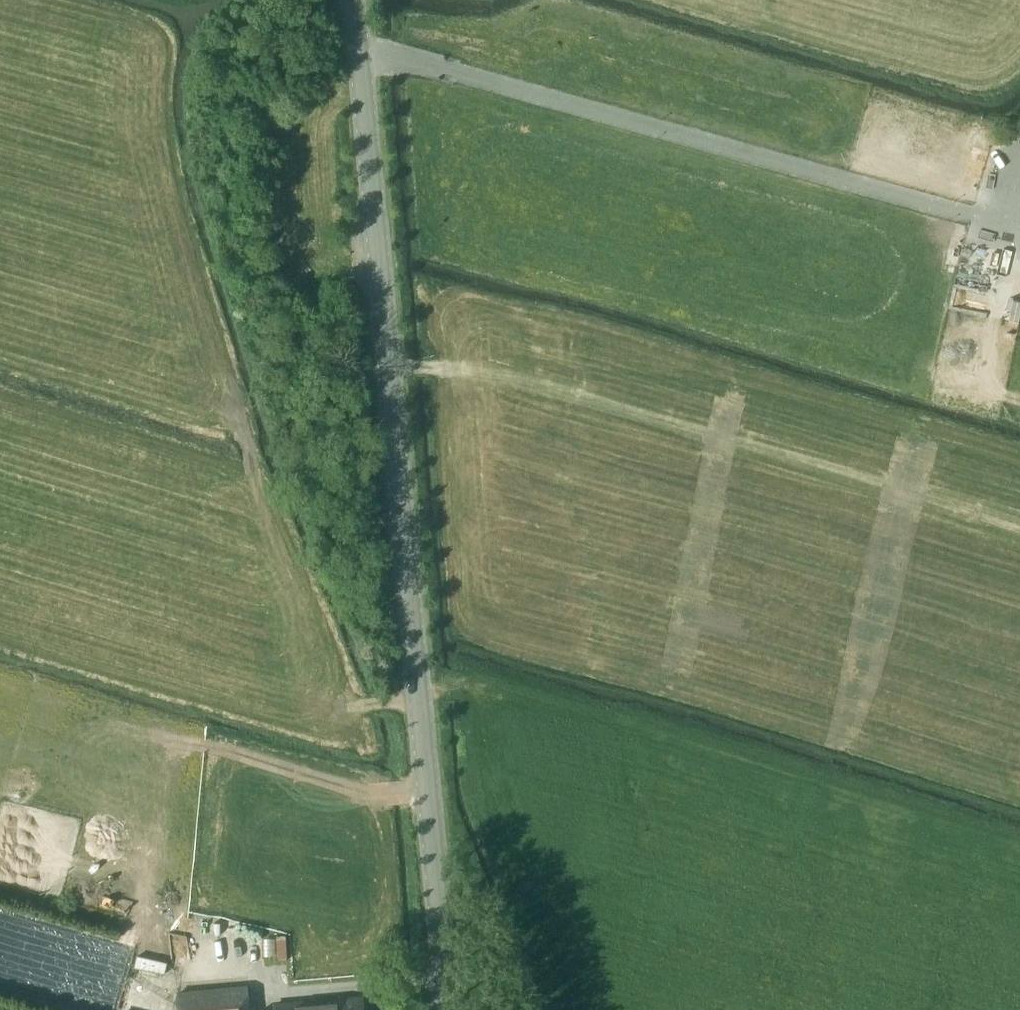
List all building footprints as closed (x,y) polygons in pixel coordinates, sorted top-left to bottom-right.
[(139,955),(136,966),(166,973),(169,962),(139,955)] [(248,986),(179,993),(175,1009),(250,1009),(248,986)] [(362,996),(336,999),(336,1003),(323,1004),(323,1000),(276,1004),(276,1009),(363,1009),(362,996)]
